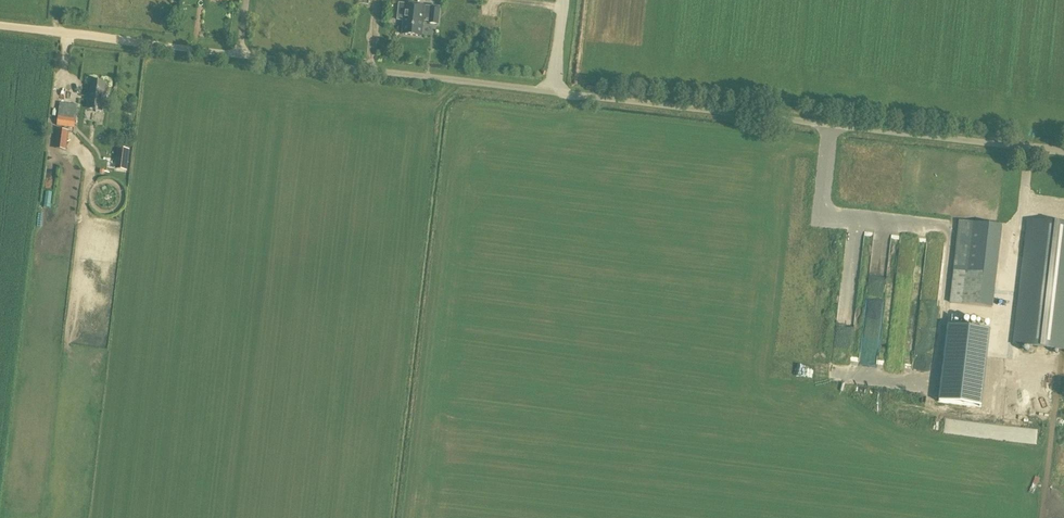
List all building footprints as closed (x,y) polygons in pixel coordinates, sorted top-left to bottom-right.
[(437,24),(439,8),(399,4),(398,20),(404,21),(402,35),(421,37),(423,23),(424,23),(424,21),(430,22),(429,24),(437,24)] [(102,111),(106,84),(92,82),(89,109),(102,111)] [(75,128),(76,119),(58,116),(57,126),(75,128)] [(57,130),(55,149),(66,150),(69,131),(57,130)] [(130,150),(118,148),(116,159),(128,161),(130,150)] [(1029,221),(1015,346),(1063,352),(1063,226),(1029,221)] [(1002,227),(960,222),(959,231),(1001,236),(1002,227)] [(960,239),(958,264),(971,265),(957,268),(955,283),(960,283),(976,285),(976,277),(980,276),(981,282),(993,283),(996,258),(985,261),(984,266),(973,265),(974,257),(970,256),(969,252),(969,250),(967,239),(960,239)] [(994,298),(952,293),(951,304),(993,309),(994,298)] [(987,324),(947,320),(942,364),(982,369),(987,324)] [(982,375),(942,371),(939,392),(979,397),(982,375)]
